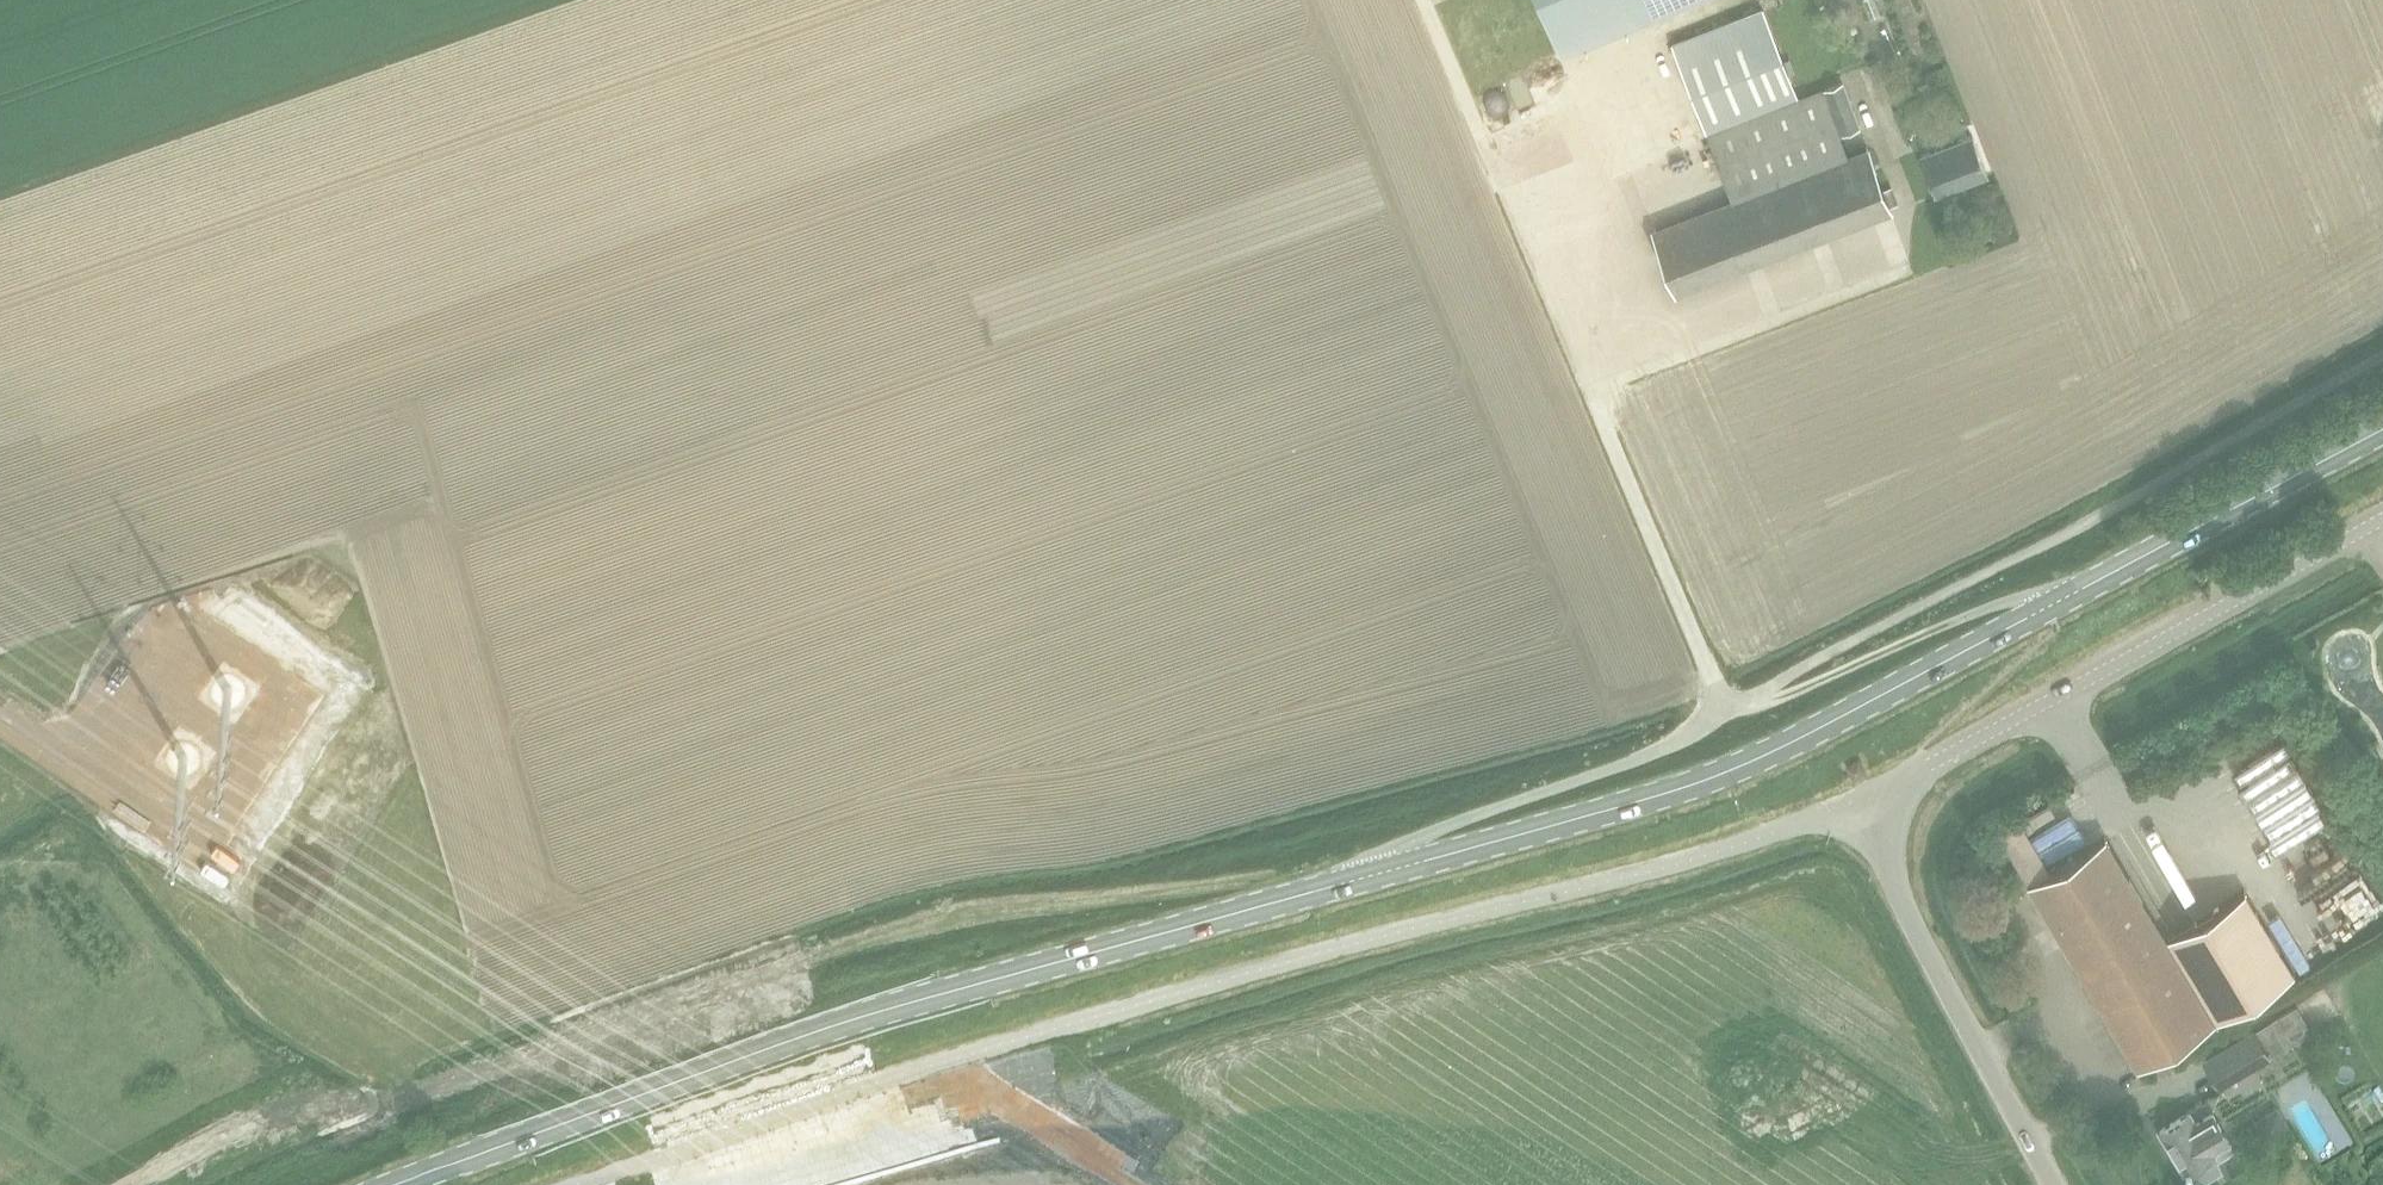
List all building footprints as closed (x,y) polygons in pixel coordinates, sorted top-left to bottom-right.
[(1559,50),(1678,0),(1538,0),(1559,50)] [(1891,209),(1889,206),(1898,203),(1892,185),(1883,188),(1867,146),(1848,153),(1840,132),(1859,125),(1843,82),(1798,99),(1773,34),(1783,30),(1773,5),(1763,9),(1763,8),(1671,43),(1731,198),(1653,228),(1677,291),(1891,209)] [(1934,193),(1987,172),(1972,133),(1956,139),(1954,134),(1949,136),(1949,134),(1940,138),(1943,145),(1920,154),(1934,193)] [(1852,771),(1863,767),(1858,756),(1847,761),(1852,771)] [(2248,889),(2166,938),(2105,835),(2027,881),(2136,1066),(2214,1020),(2242,1004),(2259,994),(2296,971),(2248,889)] [(2325,897),(2344,929),(2382,907),(2382,892),(2371,871),(2325,897)] [(2259,994),(2242,1004),(2246,1012),(2263,1002),(2259,994)] [(2218,1086),(2267,1058),(2291,1044),(2276,1019),(2252,1033),(2250,1029),(2202,1058),(2218,1086)] [(2181,1049),(2151,1068),(2157,1078),(2187,1060),(2181,1049)] [(2173,1119),(2159,1127),(2170,1147),(2182,1168),(2184,1167),(2185,1169),(2187,1168),(2194,1181),(2218,1168),(2212,1158),(2230,1148),(2224,1138),(2226,1137),(2220,1126),(2214,1114),(2204,1120),(2194,1125),(2191,1118),(2187,1111),(2173,1119)]
